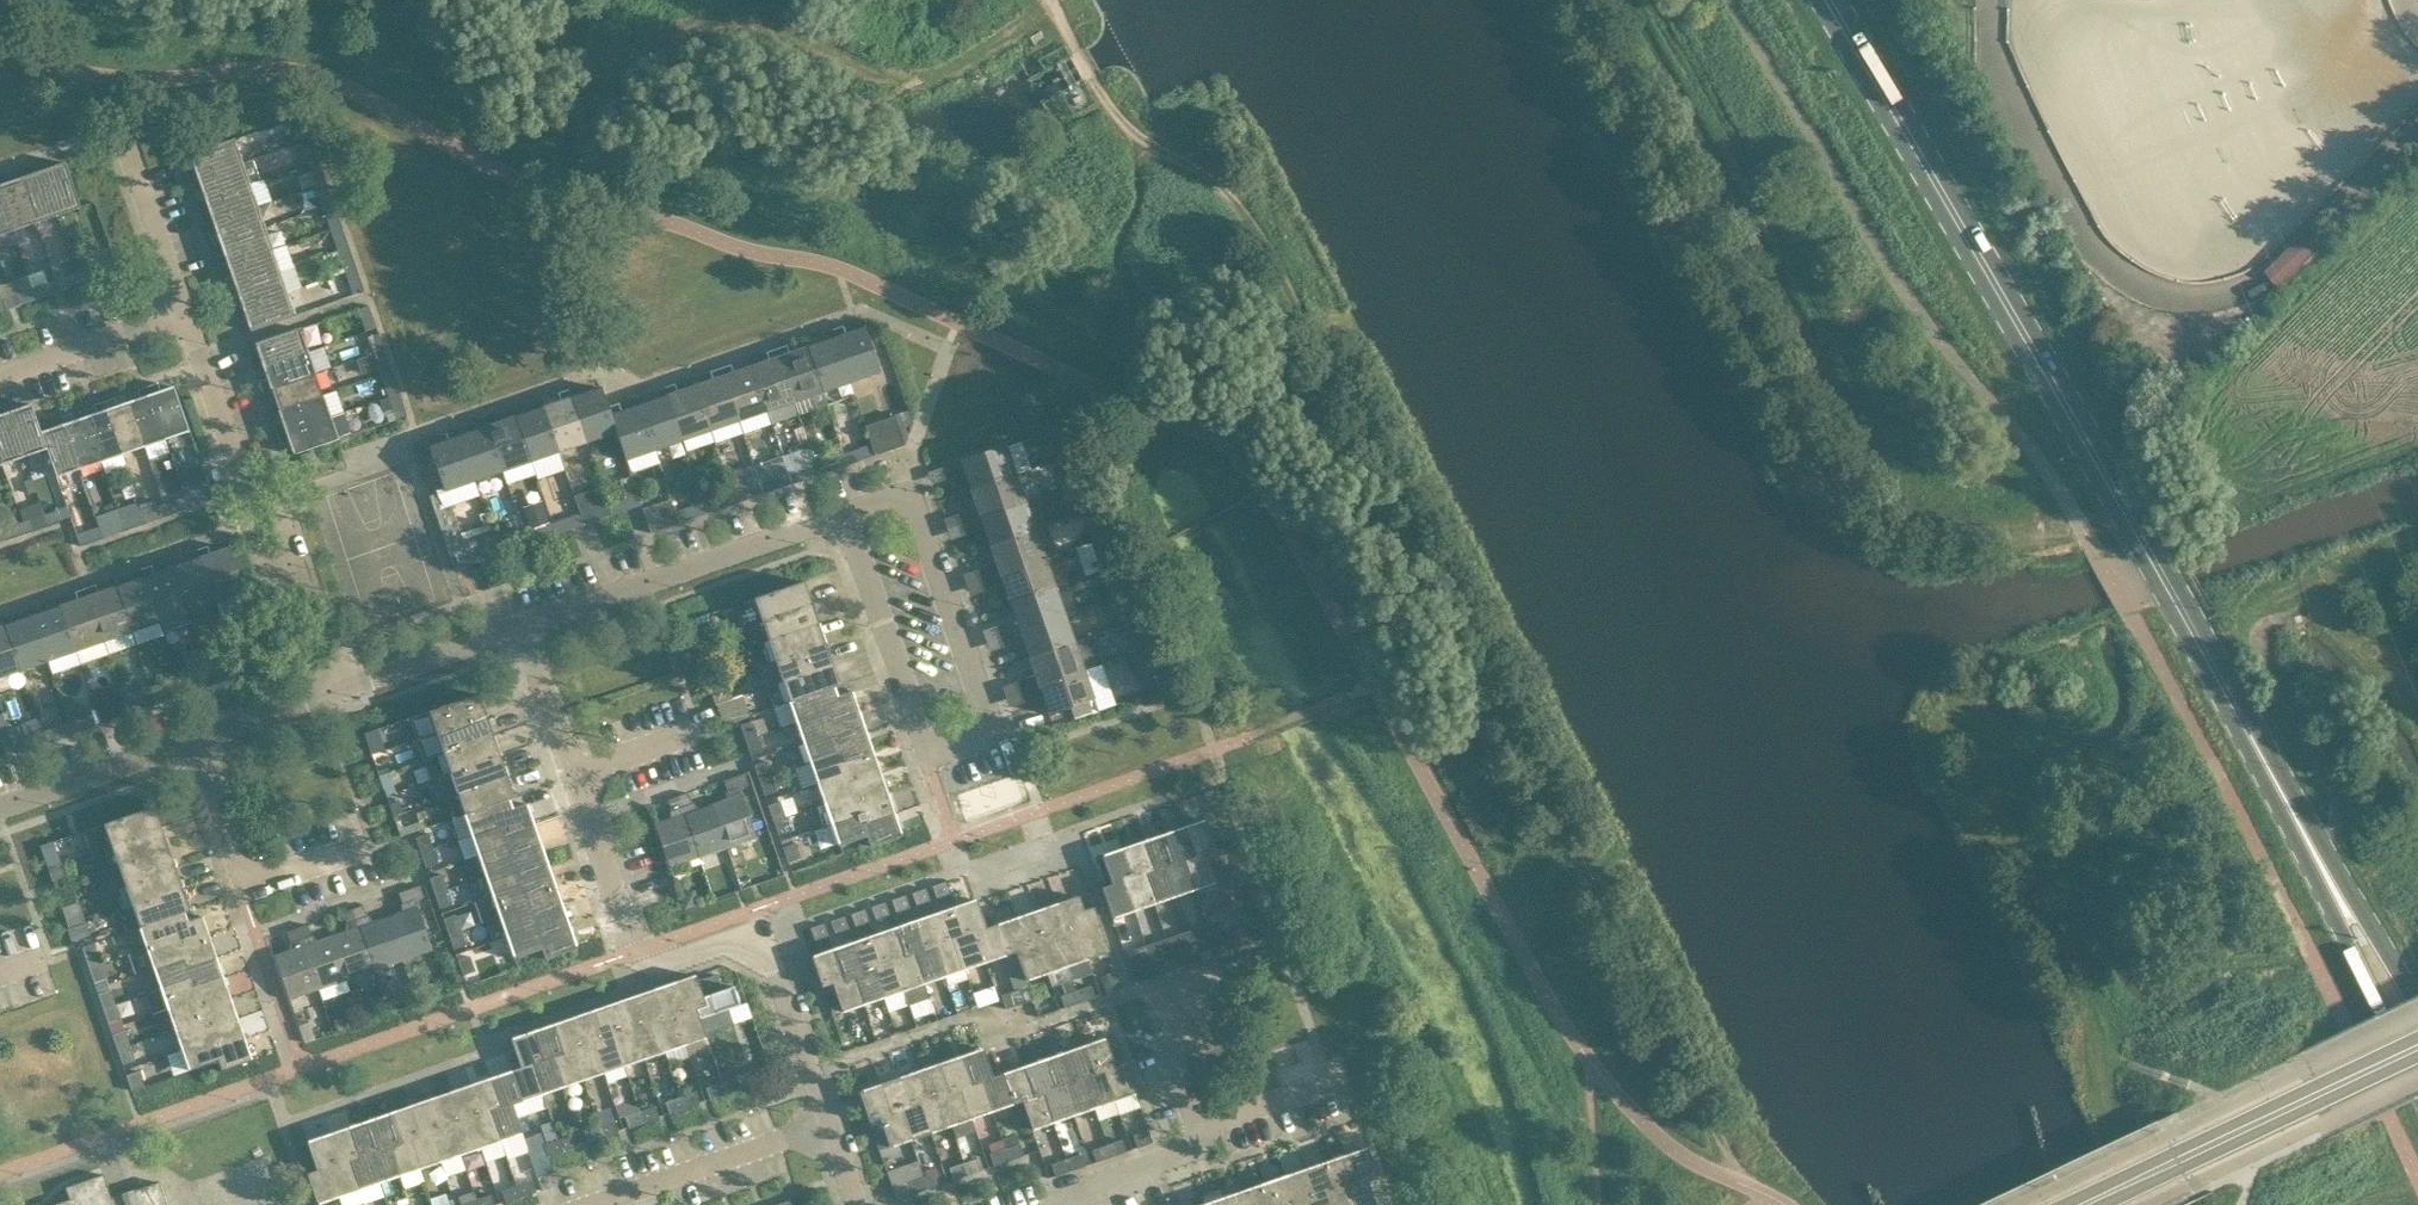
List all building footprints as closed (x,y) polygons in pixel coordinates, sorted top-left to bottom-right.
[(311,137),(306,122),(295,126),(301,140),(311,137)] [(317,154),(311,137),(301,140),(306,157),(317,154)] [(190,180),(243,162),(235,140),(189,156),(193,168),(186,170),(190,180)] [(252,159),(243,162),(190,180),(194,191),(200,189),(204,200),(251,184),(260,181),(252,159)] [(51,167),(49,160),(39,163),(57,216),(79,208),(63,163),(51,167)] [(57,216),(39,163),(28,167),(30,174),(20,177),(35,224),(57,216)] [(326,180),(321,165),(310,168),(316,184),(326,180)] [(20,177),(8,181),(6,174),(0,176),(0,191),(14,231),(35,224),(20,177)] [(332,196),(326,181),(316,184),(321,200),(332,196)] [(205,224),(258,205),(251,184),(204,200),(208,211),(201,214),(205,224)] [(0,191),(0,236),(14,231),(0,191)] [(220,243),(266,227),(258,205),(205,224),(208,235),(216,232),(220,243)] [(336,210),(326,213),(331,228),(341,225),(336,210)] [(347,239),(341,225),(331,228),(336,243),(347,239)] [(220,268),(273,249),(266,227),(220,243),(224,254),(216,257),(220,268)] [(235,287),(281,271),(273,249),(220,268),(224,278),(231,275),(235,287)] [(356,267),(350,251),(340,254),(346,271),(356,267)] [(356,267),(346,271),(337,274),(343,288),(361,282),(356,267)] [(97,279),(93,269),(77,274),(81,285),(97,279)] [(235,311),(288,293),(281,271),(235,287),(239,298),(231,300),(235,311)] [(81,285),(77,274),(61,280),(65,290),(81,285)] [(48,284),(33,290),(37,300),(52,295),(48,284)] [(37,300),(33,290),(17,295),(21,306),(37,300)] [(250,330),(296,314),(288,293),(235,311),(238,321),(246,319),(250,330)] [(0,301),(0,313),(9,310),(5,300),(0,301)] [(375,320),(369,304),(359,307),(365,324),(375,320)] [(880,373),(863,327),(846,333),(843,325),(833,329),(851,383),(880,373)] [(309,351),(309,350),(301,328),(247,347),(251,358),(259,356),(263,367),(309,351)] [(825,340),(807,346),(823,393),(851,383),(833,329),(822,333),(825,340)] [(384,348),(379,333),(369,336),(374,352),(384,348)] [(826,404),(807,346),(789,352),(787,345),(777,349),(795,402),(812,397),(816,410),(827,407),(826,404)] [(392,370),(384,348),(374,352),(363,355),(368,370),(379,366),(381,373),(392,370)] [(769,359),(751,365),(767,412),(771,424),(799,415),(795,402),(777,349),(766,352),(769,359)] [(263,391),(316,373),(309,351),(263,367),(267,378),(259,381),(263,391)] [(767,412),(751,365),(734,372),(731,364),(721,368),(724,378),(739,422),(767,412)] [(739,422),(724,378),(721,368),(710,372),(713,378),(695,385),(711,431),(715,443),(743,434),(739,422)] [(278,411),(324,394),(316,373),(263,391),(267,402),(274,399),(278,411)] [(399,392),(394,376),(383,380),(389,396),(399,392)] [(161,390),(158,383),(148,386),(167,439),(189,432),(173,386),(161,390)] [(711,431),(695,385),(678,391),(675,384),(665,387),(683,441),(711,431)] [(167,439),(148,386),(137,390),(140,397),(129,401),(145,447),(167,439)] [(607,407),(600,386),(581,393),(579,386),(569,390),(587,442),(616,432),(608,407),(607,407)] [(683,441),(665,387),(655,391),(657,398),(639,404),(655,450),(683,441)] [(587,442),(569,390),(559,393),(561,399),(543,406),(559,452),(587,442)] [(405,409),(399,392),(389,396),(395,412),(405,409)] [(278,435),(331,416),(324,394),(278,411),(282,421),(274,424),(278,435)] [(145,447),(129,401),(118,405),(115,398),(104,401),(123,454),(145,447)] [(47,449),(41,431),(31,404),(18,408),(16,400),(6,404),(24,457),(47,449)] [(123,454),(104,401),(94,405),(97,412),(86,416),(101,462),(123,454)] [(655,450),(639,404),(621,410),(619,403),(608,407),(616,432),(626,460),(655,450)] [(6,404),(0,406),(0,458),(2,464),(24,457),(6,404)] [(559,452),(543,406),(526,412),(523,405),(513,409),(531,461),(559,452)] [(531,461),(513,409),(503,412),(505,419),(487,425),(503,471),(531,461)] [(101,462),(86,416),(74,420),(72,413),(61,416),(80,469),(101,462)] [(80,469),(61,416),(51,420),(53,427),(41,431),(47,449),(57,477),(80,469)] [(294,454),(340,438),(331,416),(278,435),(282,445),(289,443),(294,454)] [(905,445),(895,416),(866,426),(872,444),(871,445),(875,455),(905,445)] [(503,471),(487,425),(469,431),(467,425),(456,428),(474,481),(503,471)] [(1063,426),(1052,430),(1058,447),(1069,443),(1063,426)] [(449,438),(430,445),(446,491),(474,481),(456,428),(446,432),(449,438)] [(875,455),(871,445),(853,451),(856,462),(875,455)] [(1016,475),(1005,446),(952,464),(956,475),(963,473),(970,491),(1016,475)] [(305,463),(316,460),(313,451),(302,455),(305,463)] [(836,468),(833,458),(815,464),(819,475),(836,468)] [(1083,482),(1076,463),(1066,467),(1072,486),(1083,482)] [(800,481),(819,475),(815,464),(796,471),(800,481)] [(735,504),(762,494),(759,484),(753,465),(725,474),(735,504)] [(1025,502),(1016,475),(970,491),(976,509),(969,512),(972,522),(1025,502)] [(778,477),(759,484),(762,494),(781,488),(778,477)] [(1089,500),(1083,482),(1072,486),(1079,503),(1089,500)] [(612,515),(608,505),(602,486),(574,496),(583,524),(612,515)] [(205,503),(201,492),(186,498),(190,509),(205,503)] [(500,553),(493,534),(492,529),(463,540),(450,506),(448,498),(438,493),(430,495),(455,569),(500,553)] [(721,495),(703,502),(706,513),(725,507),(721,495)] [(190,509),(186,498),(170,503),(174,514),(190,509)] [(630,509),(627,498),(608,505),(612,515),(630,509)] [(679,523),(670,499),(642,509),(651,533),(679,523)] [(525,507),(532,528),(550,522),(543,501),(525,507)] [(703,502),(684,508),(688,519),(706,513),(703,502)] [(1035,530),(1025,502),(972,522),(976,532),(983,529),(989,547),(1035,530)] [(161,519),(158,508),(142,513),(146,524),(161,519)] [(63,521),(60,510),(44,516),(47,526),(63,521)] [(146,524),(142,513),(126,518),(130,530),(146,524)] [(47,526),(44,516),(28,521),(32,532),(47,526)] [(575,527),(571,517),(552,524),(556,534),(575,527)] [(1103,539),(1096,519),(1085,523),(1092,542),(1103,539)] [(115,522),(100,527),(103,538),(118,533),(115,522)] [(556,534),(552,524),(533,530),(537,540),(556,534)] [(16,525),(1,530),(5,541),(20,536),(16,525)] [(103,538),(100,527),(84,533),(88,544),(103,538)] [(511,527),(493,534),(500,553),(518,547),(511,527)] [(1046,527),(1035,530),(989,547),(995,564),(989,567),(992,577),(1045,558),(1045,557),(1056,553),(1046,527)] [(1109,556),(1103,539),(1092,542),(1098,559),(1109,556)] [(210,554),(208,547),(197,550),(215,602),(245,593),(229,547),(210,554)] [(215,602),(197,550),(186,554),(189,561),(171,567),(187,612),(215,602)] [(1055,586),(1045,558),(992,577),(996,587),(1003,585),(1009,603),(1055,586)] [(187,612),(171,567),(154,573),(151,566),(141,569),(159,622),(187,612)] [(1120,589),(1112,566),(1101,569),(1109,593),(1120,589)] [(159,622),(141,569),(131,573),(133,580),(116,586),(132,632),(159,622)] [(754,604),(736,611),(742,627),(760,620),(811,603),(803,581),(753,599),(754,604)] [(132,632),(116,586),(98,592),(96,585),(85,589),(104,641),(132,632)] [(1065,614),(1055,586),(1009,603),(1015,620),(1008,622),(1012,633),(1065,614)] [(104,641),(85,589),(75,592),(77,599),(60,605),(76,651),(104,641)] [(1128,612),(1120,589),(1109,593),(1118,616),(1128,612)] [(818,623),(811,603),(760,620),(767,641),(818,623)] [(40,605),(29,608),(48,661),(76,651),(60,605),(42,611),(40,605)] [(48,661),(29,608),(19,612),(21,618),(4,625),(20,671),(48,661)] [(1075,643),(1074,642),(1065,614),(1012,633),(1015,643),(1023,641),(1029,659),(1075,643)] [(825,643),(818,623),(767,641),(774,661),(825,643)] [(4,625),(0,626),(0,677),(20,671),(4,625)] [(1142,651),(1135,631),(1124,635),(1131,654),(1142,651)] [(1093,636),(1075,643),(1029,659),(1035,676),(1027,679),(1031,689),(1084,670),(1102,664),(1093,636)] [(832,664),(825,643),(774,661),(781,681),(832,664)] [(1148,669),(1142,651),(1131,654),(1138,673),(1148,669)] [(259,669),(256,658),(237,664),(241,675),(259,669)] [(840,685),(832,664),(781,681),(789,702),(834,687),(840,685)] [(1084,670),(1031,689),(1035,699),(1043,696),(1049,715),(1055,713),(1095,699),(1084,670)] [(203,688),(200,678),(181,685),(185,695),(203,688)] [(90,692),(101,724),(129,715),(125,704),(124,704),(117,683),(90,692)] [(185,695),(181,685),(163,691),(167,701),(185,695)] [(837,696),(834,687),(789,702),(796,722),(825,712),(829,722),(858,712),(851,691),(837,696)] [(486,715),(479,694),(428,712),(436,733),(486,715)] [(144,697),(125,704),(129,715),(147,708),(144,697)] [(742,697),(717,704),(724,724),(748,716),(742,697)] [(1095,699),(1055,713),(1059,725),(1099,711),(1098,710),(1095,699)] [(417,733),(431,729),(426,712),(413,715),(417,733)] [(866,732),(858,712),(829,722),(825,712),(796,722),(803,743),(832,733),(836,743),(866,732)] [(493,736),(486,715),(436,733),(443,753),(493,736)] [(88,717),(69,723),(73,734),(91,727),(88,717)] [(753,720),(740,725),(745,740),(758,736),(753,720)] [(73,734),(69,723),(51,730),(54,740),(73,734)] [(873,753),(866,732),(836,743),(832,733),(803,743),(810,764),(840,753),(843,763),(873,753)] [(500,756),(493,736),(443,753),(450,773),(500,756)] [(763,751),(758,736),(745,740),(751,755),(763,751)] [(35,747),(31,737),(12,743),(15,754),(35,747)] [(880,773),(873,753),(843,763),(840,753),(810,764),(817,784),(847,774),(850,784),(880,773)] [(508,776),(500,756),(450,773),(457,794),(508,776)] [(766,761),(754,765),(759,780),(772,776),(766,761)] [(740,788),(749,785),(745,773),(725,780),(729,792),(731,791),(733,796),(713,803),(728,847),(757,837),(740,788)] [(887,794),(880,773),(850,784),(847,774),(817,784),(824,804),(854,794),(857,804),(887,794)] [(457,794),(446,798),(453,819),(465,815),(510,799),(515,798),(508,776),(457,794)] [(777,791),(772,776),(759,780),(765,795),(777,791)] [(728,847),(713,803),(692,811),(690,805),(693,804),(689,793),(678,796),(699,857),(728,847)] [(894,814),(887,794),(857,804),(854,794),(824,804),(832,825),(861,814),(865,824),(894,814)] [(699,857),(678,796),(669,800),(673,811),(675,810),(677,816),(655,824),(670,867),(699,857)] [(472,835),(530,814),(526,803),(513,808),(510,799),(465,815),(472,835)] [(780,801),(768,805),(774,820),(786,816),(780,801)] [(145,809),(80,832),(87,853),(111,845),(161,827),(154,806),(152,807),(145,809)] [(479,855),(537,835),(530,814),(472,835),(479,855)] [(902,835),(894,814),(865,824),(861,814),(832,825),(839,846),(867,836),(871,846),(902,835)] [(791,831),(786,816),(774,820),(779,835),(791,831)] [(1195,857),(1185,860),(1195,890),(1217,882),(1215,874),(1241,865),(1233,844),(1217,850),(1216,848),(1206,820),(1185,827),(1195,857)] [(169,847),(161,827),(111,845),(118,865),(169,847)] [(1195,857),(1185,827),(1165,834),(1175,864),(1165,867),(1175,896),(1195,890),(1185,860),(1195,857)] [(428,833),(416,837),(421,853),(433,848),(428,833)] [(1175,864),(1165,834),(1144,842),(1154,871),(1144,874),(1155,904),(1175,896),(1165,867),(1175,864)] [(545,855),(537,835),(479,855),(486,876),(545,855)] [(1154,871),(1144,842),(1124,849),(1134,878),(1124,881),(1134,911),(1155,904),(1144,874),(1154,871)] [(795,843),(783,847),(789,862),(801,858),(795,843)] [(176,867),(169,847),(118,865),(125,885),(176,867)] [(439,863),(433,848),(421,853),(426,868),(439,863)] [(1134,878),(1124,849),(1102,856),(1112,884),(1102,887),(1113,918),(1134,911),(1124,881),(1134,878)] [(552,875),(545,855),(486,876),(493,896),(552,875)] [(183,888),(176,867),(125,885),(132,905),(183,888)] [(442,874),(430,878),(435,893),(447,889),(442,874)] [(559,896),(552,875),(493,896),(500,916),(559,896)] [(950,893),(945,881),(932,885),(937,898),(950,893)] [(416,900),(424,898),(420,886),(400,892),(404,904),(407,903),(409,909),(389,916),(403,960),(433,950),(416,900)] [(136,916),(123,921),(126,931),(140,927),(184,911),(190,909),(183,888),(132,905),(136,916)] [(930,900),(926,888),(912,892),(917,905),(930,900)] [(453,904),(447,889),(435,893),(440,908),(453,904)] [(1078,894),(1057,902),(1067,932),(1077,928),(1087,959),(1108,951),(1093,907),(1084,910),(1078,894)] [(910,907),(905,895),(892,899),(896,912),(910,907)] [(566,916),(563,906),(559,896),(500,916),(507,936),(566,916)] [(977,900),(955,907),(965,937),(976,933),(986,962),(1007,955),(996,923),(986,926),(977,900)] [(889,914),(885,902),(872,907),(876,919),(889,914)] [(1067,932),(1057,902),(1036,909),(1047,939),(1057,935),(1067,965),(1087,959),(1077,928),(1067,932)] [(403,960),(389,916),(368,923),(366,918),(369,917),(365,905),(354,908),(375,969),(403,960)] [(965,937),(955,907),(935,914),(945,944),(955,940),(966,969),(986,962),(976,933),(965,937)] [(375,969),(354,908),(344,912),(348,924),(351,923),(353,928),(333,935),(348,979),(375,969)] [(869,921),(865,909),(851,914),(856,926),(869,921)] [(1036,909),(1016,916),(1027,946),(1037,942),(1047,972),(1067,965),(1057,935),(1047,939),(1036,909)] [(188,920),(184,911),(140,927),(147,947),(176,937),(180,947),(209,936),(202,915),(188,920)] [(945,944),(935,914),(915,921),(925,950),(935,946),(946,976),(966,969),(955,940),(945,944)] [(456,915),(444,919),(449,934),(461,930),(456,915)] [(577,948),(570,927),(566,916),(507,936),(515,958),(544,948),(548,958),(577,948)] [(849,928),(845,916),(831,921),(835,933),(849,928)] [(1027,946),(1016,916),(996,923),(1007,955),(1017,951),(1026,980),(1047,972),(1037,942),(1027,946)] [(925,950),(915,921),(895,928),(905,957),(915,954),(925,983),(946,976),(935,946),(925,950)] [(828,936),(824,923),(811,928),(815,940),(828,936)] [(348,979),(333,935),(313,942),(311,937),(313,936),(309,924),(299,927),(319,988),(348,979)] [(319,988),(299,927),(288,931),(292,943),(295,942),(297,947),(276,955),(290,998),(319,988)] [(925,983),(915,954),(905,957),(895,928),(874,935),(884,964),(894,961),(904,990),(909,1003),(929,996),(925,983)] [(467,945),(461,930),(449,934),(454,949),(467,945)] [(1192,930),(1180,934),(1185,948),(1197,944),(1192,930)] [(1243,946),(1238,932),(1226,936),(1231,950),(1243,946)] [(884,964),(874,935),(854,942),(864,971),(874,968),(884,997),(904,990),(894,961),(884,964)] [(217,957),(209,936),(180,947),(176,937),(147,947),(154,967),(184,957),(187,967),(217,957)] [(864,971),(854,942),(834,949),(844,978),(853,975),(863,1004),(884,997),(874,968),(864,971)] [(94,943),(82,947),(89,968),(101,963),(94,943)] [(1157,959),(1151,944),(1139,948),(1145,963),(1157,959)] [(1202,960),(1197,944),(1185,948),(1190,964),(1202,960)] [(844,978),(834,949),(813,956),(823,987),(832,983),(842,1012),(863,1004),(853,975),(844,978)] [(470,956),(458,960),(463,975),(476,971),(470,956)] [(184,957),(154,967),(161,988),(191,977),(194,988),(224,977),(217,957),(187,967),(184,957)] [(1162,974),(1157,959),(1145,963),(1150,978),(1162,974)] [(107,979),(101,963),(89,968),(94,983),(107,979)] [(706,1037),(707,1037),(706,1034),(734,1024),(729,1009),(740,1005),(734,986),(722,990),(717,974),(698,981),(696,975),(706,1005),(696,1009),(706,1037)] [(696,975),(675,982),(685,1012),(675,1015),(685,1044),(706,1037),(696,1009),(706,1005),(696,975)] [(191,977),(161,988),(169,1008),(198,998),(201,1008),(231,997),(224,977),(194,988),(191,977)] [(685,1012),(675,982),(655,990),(665,1019),(655,1022),(665,1051),(685,1044),(675,1015),(685,1012)] [(1091,984),(1076,989),(1080,1003),(1095,998),(1091,984)] [(1028,986),(1015,990),(1020,1004),(1033,1000),(1028,986)] [(1080,1003),(1076,989),(1060,994),(1065,1008),(1080,1003)] [(111,990),(98,994),(104,1009),(116,1005),(111,990)] [(665,1019),(655,990),(634,997),(644,1026),(635,1029),(645,1058),(665,1051),(655,1022),(665,1019)] [(1020,1004),(1015,990),(1001,995),(1006,1009),(1020,1004)] [(238,1017),(231,997),(201,1008),(198,998),(169,1008),(176,1028),(205,1018),(208,1028),(238,1017)] [(644,1026),(634,997),(614,1004),(624,1033),(614,1036),(624,1065),(645,1058),(635,1029),(644,1026)] [(624,1033),(614,1004),(593,1011),(603,1040),(594,1043),(604,1072),(624,1065),(614,1036),(624,1033)] [(121,1020),(116,1005),(104,1009),(109,1024),(121,1020)] [(243,1016),(249,1033),(267,1027),(261,1010),(243,1016)] [(603,1040),(593,1011),(573,1018),(583,1047),(574,1050),(584,1079),(604,1072),(594,1043),(603,1040)] [(245,1038),(238,1017),(208,1028),(205,1018),(176,1028),(183,1048),(212,1038),(215,1048),(245,1038)] [(583,1047),(573,1018),(553,1025),(563,1054),(553,1057),(564,1086),(584,1079),(574,1050),(583,1047)] [(563,1054),(553,1025),(533,1032),(543,1061),(533,1064),(543,1093),(564,1086),(553,1057),(563,1054)] [(125,1030),(112,1035),(118,1050),(130,1045),(125,1030)] [(543,1093),(533,1064),(543,1061),(533,1032),(511,1039),(521,1067),(511,1070),(522,1101),(513,1104),(517,1116),(548,1106),(543,1093)] [(252,1059),(245,1038),(215,1048),(212,1038),(183,1048),(190,1070),(218,1060),(222,1070),(252,1059)] [(1106,1038),(1085,1045),(1095,1074),(1104,1071),(1114,1100),(1136,1093),(1125,1063),(1116,1066),(1106,1038)] [(135,1061),(130,1045),(118,1050),(123,1065),(135,1061)] [(1095,1074),(1085,1045),(1064,1052),(1074,1082),(1084,1078),(1094,1108),(1114,1100),(1104,1071),(1095,1074)] [(994,1077),(985,1052),(983,1048),(962,1055),(972,1085),(982,1081),(992,1111),(1013,1103),(1004,1074),(994,1077)] [(1074,1082),(1064,1052),(1044,1059),(1054,1089),(1064,1085),(1074,1115),(1094,1108),(1084,1078),(1074,1082)] [(972,1085),(962,1055),(942,1063),(952,1092),(962,1089),(972,1118),(992,1111),(982,1081),(972,1085)] [(1054,1089),(1044,1059),(1024,1067),(1034,1096),(1043,1092),(1054,1122),(1074,1115),(1064,1085),(1054,1089)] [(952,1092),(942,1063),(921,1070),(932,1099),(941,1096),(952,1125),(972,1118),(962,1089),(952,1092)] [(1034,1096),(1024,1067),(1004,1074),(1013,1103),(1022,1100),(1033,1129),(1054,1122),(1043,1092),(1034,1096)] [(522,1101),(511,1070),(491,1078),(502,1107),(492,1110),(502,1140),(523,1133),(517,1116),(513,1104),(522,1101)] [(932,1099),(921,1070),(901,1077),(911,1106),(921,1103),(931,1132),(952,1125),(941,1096),(932,1099)] [(139,1071),(126,1075),(132,1091),(144,1087),(139,1071)] [(741,1089),(737,1077),(722,1082),(727,1094),(741,1089)] [(911,1106),(901,1077),(881,1084),(891,1113),(901,1110),(911,1139),(931,1132),(921,1103),(911,1106)] [(502,1107),(491,1078),(470,1085),(482,1114),(472,1118),(482,1147),(502,1140),(492,1110),(502,1107)] [(727,1094),(722,1082),(706,1088),(710,1100),(727,1094)] [(891,1113),(881,1084),(859,1092),(870,1122),(880,1118),(890,1147),(911,1139),(901,1110),(891,1113)] [(482,1114),(470,1085),(450,1092),(461,1121),(451,1125),(461,1154),(482,1147),(472,1118),(482,1114)] [(461,1121),(450,1092),(430,1099),(441,1128),(431,1132),(441,1161),(461,1154),(451,1125),(461,1121)] [(700,1103),(696,1092),(681,1097),(686,1109),(700,1103)] [(686,1109),(681,1097),(667,1102),(671,1114),(686,1109)] [(441,1128),(430,1099),(410,1106),(421,1135),(411,1139),(421,1168),(441,1161),(431,1132),(441,1128)] [(645,1123),(641,1111),(639,1112),(636,1104),(629,1106),(632,1114),(626,1116),(630,1128),(645,1123)] [(421,1135),(410,1106),(388,1113),(400,1142),(389,1146),(400,1176),(421,1168),(411,1139),(421,1135)] [(660,1117),(656,1106),(641,1111),(645,1123),(660,1117)] [(400,1142),(388,1113),(368,1120),(379,1150),(369,1153),(379,1183),(400,1176),(389,1146),(400,1142)] [(379,1150),(368,1120),(348,1127),(359,1157),(349,1160),(359,1190),(379,1183),(369,1153),(379,1150)] [(613,1121),(600,1125),(604,1137),(617,1132),(613,1121)] [(604,1137),(600,1125),(585,1130),(589,1142),(604,1137)] [(359,1157),(348,1127),(328,1134),(338,1164),(329,1167),(340,1196),(359,1190),(349,1160),(359,1157)] [(1153,1143),(1149,1130),(1133,1136),(1138,1148),(1153,1143)] [(338,1164),(328,1134),(307,1142),(316,1169),(307,1173),(318,1204),(340,1196),(329,1167),(338,1164)] [(579,1146),(575,1134),(559,1139),(563,1151),(579,1146)] [(563,1151),(559,1139),(544,1144),(548,1156),(563,1151)] [(1123,1140),(1107,1145),(1112,1157),(1127,1152),(1123,1140)] [(1020,1143),(1005,1148),(1009,1161),(1024,1156),(1020,1143)] [(1112,1157),(1107,1145),(1092,1150),(1097,1162),(1112,1157)] [(1009,1161),(1005,1148),(990,1154),(994,1166),(1009,1161)] [(1367,1148),(1346,1155),(1356,1184),(1346,1188),(1352,1204),(1377,1204),(1368,1181),(1377,1178),(1367,1148)] [(1082,1154),(1067,1159),(1071,1171),(1086,1166),(1082,1154)] [(1346,1155),(1325,1162),(1335,1191),(1325,1195),(1329,1204),(1352,1204),(1346,1188),(1356,1184),(1346,1155)] [(984,1170),(979,1157),(964,1162),(969,1175),(984,1170)] [(1071,1171),(1067,1159),(1052,1164),(1056,1176),(1071,1171)] [(964,1162),(964,1163),(949,1168),(953,1180),(969,1175),(964,1162)] [(1325,1162),(1305,1169),(1315,1199),(1306,1202),(1307,1204),(1329,1204),(1325,1195),(1335,1191),(1325,1162)] [(1305,1169),(1285,1176),(1295,1204),(1307,1204),(1306,1202),(1315,1199),(1305,1169)] [(943,1184),(939,1171),(924,1176),(928,1189),(943,1184)] [(160,1181),(113,1198),(105,1174),(66,1187),(70,1198),(51,1204),(169,1204),(160,1181)] [(928,1189),(924,1176),(908,1182),(913,1194),(928,1189)] [(1285,1176),(1264,1183),(1272,1204),(1295,1204),(1285,1176)] [(532,1180),(517,1185),(522,1197),(536,1192),(532,1180)] [(1264,1183),(1244,1190),(1249,1204),(1272,1204),(1264,1183)] [(522,1197),(517,1185),(502,1190),(506,1202),(522,1197)] [(477,1199),(474,1190),(459,1196),(462,1204),(479,1204),(477,1199)] [(1244,1190),(1224,1197),(1226,1204),(1249,1204),(1244,1190)] [(434,1204),(448,1204),(445,1194),(431,1199),(434,1204)] [(492,1194),(477,1199),(479,1204),(496,1204),(492,1194)]
